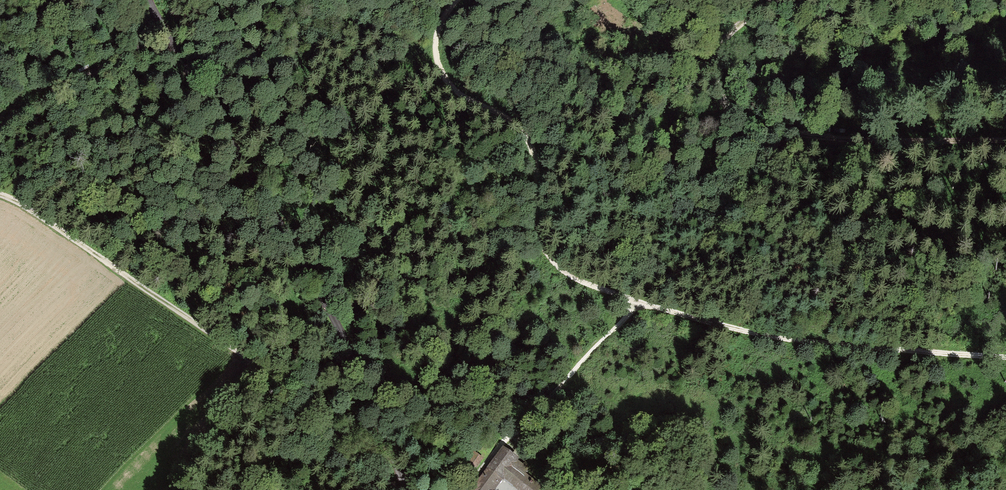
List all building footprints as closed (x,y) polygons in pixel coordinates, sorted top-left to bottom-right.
[(471,489),(490,489),(501,476),(519,489),(534,489),(540,483),(512,463),(515,459),(501,449),(471,489)]
